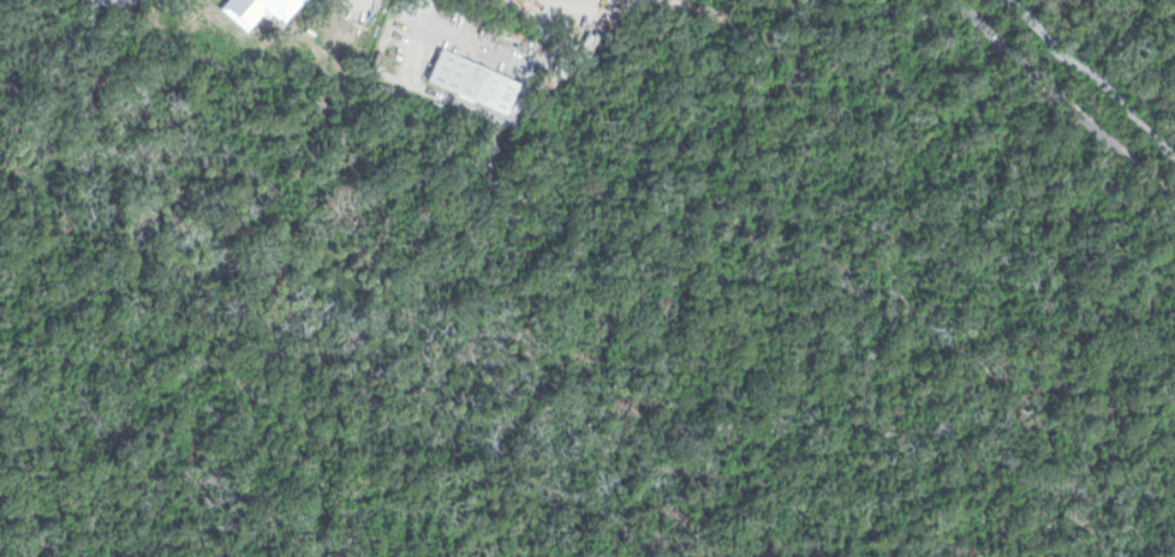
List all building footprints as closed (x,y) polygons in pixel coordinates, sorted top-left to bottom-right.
[(356,2),(364,0),(369,14),(360,17),(356,2)] [(341,6),(351,4),(356,19),(346,22),(341,6)] [(445,47),(525,83),(511,114),(430,77),(445,47)]
